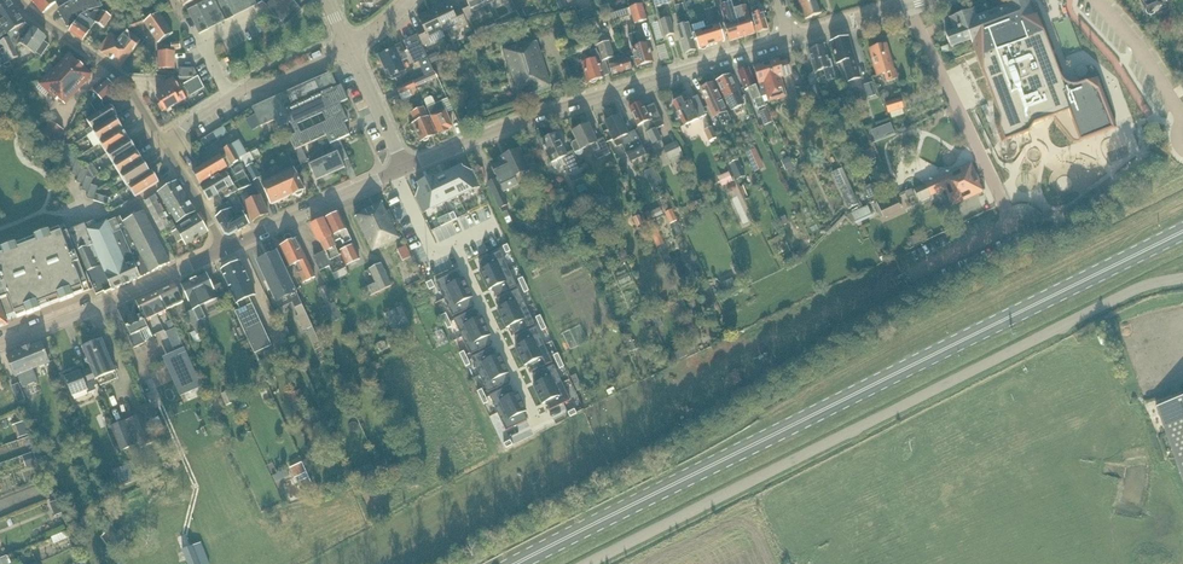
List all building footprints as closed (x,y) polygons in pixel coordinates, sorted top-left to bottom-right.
[(8,34),(23,24),(8,0),(0,0),(0,39),(8,34)] [(42,14),(56,2),(54,0),(30,0),(42,14)] [(88,13),(103,8),(98,0),(75,0),(58,9),(70,30),(80,17),(84,20),(91,15),(87,13),(88,13)] [(196,7),(195,6),(186,11),(186,12),(188,16),(197,34),(201,32),(206,30),(207,31),(208,30),(207,29),(223,21),(224,22),(233,18),(232,17),(262,3),(265,7),(266,5),(282,22),(280,22),(281,23),(297,9),(300,12),(301,11),(290,0),(211,0),(196,7)] [(486,6),(483,0),(465,0),(466,2),(459,5),(467,21),(474,18),(472,13),(486,6)] [(653,1),(656,8),(671,3),(670,0),(658,0),(653,1)] [(725,5),(723,5),(728,24),(723,25),(729,42),(741,38),(730,0),(723,0),(725,5)] [(738,0),(730,0),(741,38),(754,34),(745,6),(740,7),(738,0)] [(753,5),(757,4),(755,0),(747,0),(757,33),(767,30),(761,12),(756,14),(753,5)] [(805,20),(821,14),(815,0),(797,0),(805,20)] [(964,22),(970,40),(974,49),(991,94),(1000,119),(995,126),(1002,144),(1028,134),(1034,125),(1053,118),(1072,141),(1072,142),(1073,142),(1074,143),(1075,143),(1076,143),(1077,143),(1078,143),(1079,143),(1116,129),(1097,79),(1079,86),(1078,86),(1077,86),(1075,86),(1074,87),(1073,86),(1071,86),(1070,86),(1069,86),(1068,85),(1067,85),(1066,84),(1065,83),(1064,82),(1063,81),(1062,80),(1061,81),(1055,66),(1036,15),(1033,17),(1029,6),(1027,0),(1021,0),(1015,2),(1011,3),(1008,5),(1008,6),(976,18),(975,18),(974,15),(967,18),(968,21),(964,22)] [(1145,5),(1147,12),(1149,15),(1159,11),(1169,6),(1166,0),(1143,0),(1145,5)] [(566,8),(563,1),(557,4),(560,11),(566,8)] [(670,4),(672,16),(679,15),(677,3),(670,4)] [(442,32),(457,25),(459,30),(466,26),(459,11),(452,14),(447,5),(432,12),(442,32)] [(634,25),(646,21),(647,21),(642,5),(629,9),(634,25)] [(602,15),(611,13),(609,6),(600,8),(602,15)] [(582,22),(591,18),(587,10),(579,14),(582,22)] [(967,18),(974,15),(973,10),(949,19),(954,31),(945,34),(950,48),(970,40),(964,22),(968,21),(967,18)] [(427,39),(442,32),(432,12),(418,19),(422,28),(415,31),(423,47),(429,44),(427,39)] [(562,17),(566,25),(572,40),(583,35),(573,12),(562,17)] [(69,32),(82,41),(96,24),(102,29),(111,18),(103,13),(94,13),(91,16),(91,15),(84,20),(80,17),(70,30),(69,32)] [(159,45),(160,44),(174,34),(159,14),(144,25),(159,45)] [(695,51),(687,25),(688,25),(685,16),(678,18),(681,27),(677,28),(680,36),(679,37),(684,54),(687,54),(687,55),(693,53),(693,52),(695,51)] [(674,36),(669,19),(659,22),(664,38),(674,36)] [(0,51),(3,49),(10,62),(19,57),(16,49),(19,45),(35,55),(36,54),(41,57),(49,46),(43,43),(46,39),(31,29),(23,24),(8,34),(0,39),(0,50),(0,51)] [(706,29),(711,46),(724,42),(718,25),(706,29)] [(140,42),(126,31),(121,27),(114,29),(114,30),(110,34),(97,50),(120,67),(140,42)] [(707,48),(711,46),(706,29),(693,33),(698,50),(701,49),(702,50),(706,49),(707,48)] [(465,37),(468,43),(474,40),(472,34),(465,37)] [(651,66),(651,64),(652,64),(647,45),(637,48),(636,44),(638,44),(635,35),(628,37),(637,68),(644,66),(646,67),(651,66)] [(589,50),(584,37),(559,46),(564,59),(589,50)] [(859,79),(848,40),(845,41),(845,39),(831,43),(837,64),(843,62),(849,82),(859,79)] [(600,45),(598,46),(598,48),(602,62),(607,60),(608,63),(612,78),(631,72),(627,60),(620,62),(618,56),(614,57),(610,42),(600,45)] [(172,51),(180,49),(180,43),(171,44),(172,51)] [(502,51),(509,73),(516,98),(549,88),(536,44),(526,47),(525,44),(502,51)] [(403,72),(397,57),(403,54),(399,45),(392,48),(393,50),(377,57),(382,67),(384,65),(386,70),(383,72),(386,79),(391,81),(398,78),(397,75),(403,72)] [(894,71),(886,45),(869,50),(877,76),(885,74),(887,82),(898,79),(895,70),(894,71)] [(416,47),(414,48),(408,51),(414,65),(419,63),(422,61),(416,47)] [(827,61),(823,47),(809,52),(815,72),(824,70),(825,73),(824,73),(826,82),(835,80),(830,61),(827,61)] [(1,67),(8,70),(13,68),(10,62),(3,49),(0,51),(0,50),(0,67),(1,67)] [(598,56),(595,51),(589,53),(592,61),(581,65),(587,84),(602,79),(601,77),(608,75),(603,62),(600,63),(598,56)] [(175,70),(175,53),(159,53),(159,70),(175,70)] [(429,58),(432,65),(440,61),(436,54),(429,58)] [(58,99),(65,105),(92,77),(69,55),(40,85),(56,101),(58,99)] [(422,61),(419,63),(425,77),(434,72),(428,59),(422,61)] [(778,60),(766,64),(775,96),(783,93),(779,79),(784,78),(783,75),(791,73),(787,62),(779,64),(778,60)] [(767,98),(775,96),(766,64),(753,67),(757,84),(755,84),(761,98),(763,98),(767,96),(767,98)] [(755,84),(754,85),(748,69),(738,73),(744,91),(749,89),(753,101),(758,110),(766,107),(763,98),(761,98),(755,84)] [(194,80),(194,71),(180,70),(180,79),(194,80)] [(425,77),(413,82),(415,88),(437,78),(435,72),(434,72),(425,77)] [(314,80),(253,109),(261,127),(275,121),(280,130),(292,124),(298,138),(291,141),(295,151),(302,148),(327,136),(331,146),(341,141),(351,137),(344,123),(349,121),(341,104),(348,100),(341,85),(340,85),(337,87),(331,73),(314,80)] [(744,106),(738,94),(730,76),(716,82),(725,100),(732,112),(744,106)] [(198,78),(184,85),(191,96),(204,89),(202,85),(198,78)] [(165,112),(186,100),(173,79),(156,89),(161,96),(157,98),(160,104),(158,106),(162,112),(164,111),(165,112)] [(96,115),(105,109),(102,104),(116,91),(107,81),(94,93),(99,98),(91,105),(96,115)] [(412,83),(407,85),(397,90),(403,101),(412,97),(411,95),(417,93),(412,83)] [(713,84),(699,90),(708,107),(711,116),(717,113),(722,123),(730,119),(728,116),(723,105),(721,101),(713,84)] [(868,98),(875,96),(872,84),(864,86),(868,98)] [(822,106),(817,88),(811,89),(816,107),(822,106)] [(703,110),(697,96),(685,102),(683,98),(673,103),(681,120),(684,127),(699,120),(699,119),(706,116),(703,110)] [(425,102),(428,108),(427,109),(438,136),(448,131),(448,130),(452,128),(441,103),(436,105),(433,99),(431,98),(426,100),(425,102)] [(903,110),(903,109),(900,99),(885,103),(888,114),(903,110)] [(844,100),(838,102),(841,109),(847,106),(844,100)] [(654,105),(645,109),(642,103),(629,109),(638,126),(643,124),(648,134),(653,145),(662,142),(656,130),(664,126),(654,105)] [(88,136),(93,133),(94,132),(116,118),(118,117),(111,106),(87,121),(91,127),(85,131),(88,136)] [(87,117),(94,113),(91,109),(84,113),(87,117)] [(413,133),(416,132),(420,142),(435,136),(423,110),(418,112),(418,111),(411,114),(415,124),(411,126),(410,126),(410,128),(410,130),(411,132),(412,133),(413,133)] [(772,123),(766,110),(760,113),(766,126),(772,123)] [(634,132),(627,135),(619,117),(604,124),(615,148),(621,145),(629,164),(645,156),(634,132)] [(100,144),(123,129),(116,118),(94,132),(93,133),(100,144)] [(888,131),(874,137),(876,142),(890,137),(895,135),(891,124),(886,126),(888,131)] [(52,133),(47,139),(54,144),(63,131),(56,126),(52,133)] [(216,131),(213,133),(218,141),(228,135),(223,126),(216,131)] [(583,149),(589,147),(596,160),(610,154),(603,138),(595,142),(588,126),(572,133),(576,142),(573,144),(572,146),(575,153),(576,154),(577,155),(578,155),(579,156),(580,155),(581,155),(582,154),(583,153),(583,152),(583,150),(583,149)] [(704,132),(709,143),(717,139),(712,128),(704,132)] [(107,155),(129,140),(123,129),(100,144),(107,155)] [(218,141),(213,133),(201,141),(206,150),(219,142),(218,141)] [(556,136),(541,143),(551,165),(552,167),(552,168),(553,168),(553,169),(554,169),(555,169),(555,170),(556,170),(557,169),(565,166),(569,175),(575,188),(576,188),(578,190),(588,186),(581,170),(573,154),(572,152),(566,156),(556,136)] [(114,165),(136,151),(129,140),(107,155),(114,165)] [(341,141),(331,146),(335,155),(310,166),(317,182),(346,169),(343,162),(349,160),(341,141)] [(682,155),(676,142),(663,148),(669,161),(682,155)] [(241,158),(247,156),(240,143),(234,147),(233,145),(223,150),(226,155),(221,158),(219,156),(202,167),(192,173),(199,185),(227,169),(227,168),(228,170),(233,167),(232,165),(239,161),(241,160),(240,159),(241,158)] [(72,152),(73,147),(66,145),(62,159),(69,161),(72,152)] [(302,148),(295,151),(302,165),(303,165),(309,162),(302,148)] [(866,148),(859,150),(862,161),(869,158),(866,148)] [(755,149),(747,153),(750,160),(758,156),(755,149)] [(530,161),(526,163),(519,150),(499,160),(500,163),(493,167),(495,172),(498,179),(487,183),(499,210),(508,206),(502,192),(503,192),(503,193),(518,186),(514,178),(534,169),(530,161)] [(121,176),(143,162),(136,151),(114,165),(121,176)] [(73,169),(77,160),(78,154),(72,152),(69,161),(67,167),(73,169)] [(809,168),(815,161),(804,153),(799,161),(809,168)] [(249,154),(247,156),(241,158),(245,166),(250,176),(253,182),(260,178),(252,162),(254,161),(253,160),(250,155),(249,155),(249,154)] [(789,158),(783,161),(787,170),(793,167),(789,158)] [(735,159),(729,161),(730,164),(737,180),(745,176),(739,160),(736,161),(735,159)] [(78,177),(81,169),(83,162),(77,160),(73,169),(72,175),(78,177)] [(128,187),(150,173),(143,162),(121,176),(128,187)] [(793,167),(796,173),(805,169),(802,163),(793,167)] [(924,185),(913,190),(919,202),(945,191),(952,207),(982,193),(978,185),(980,185),(973,170),(971,164),(924,184),(924,185)] [(86,177),(88,172),(81,169),(78,177),(77,183),(83,185),(86,177)] [(243,172),(235,177),(231,169),(224,173),(200,187),(208,201),(218,195),(221,201),(235,193),(252,187),(243,172)] [(270,206),(275,204),(294,195),(297,197),(301,195),(302,191),(303,191),(293,169),(260,184),(270,206)] [(461,169),(448,175),(458,197),(478,187),(471,172),(464,175),(461,169)] [(652,169),(644,172),(647,178),(655,174),(652,169)] [(860,208),(843,171),(833,175),(850,212),(860,208)] [(135,198),(159,183),(152,172),(150,173),(128,187),(135,198)] [(720,176),(725,185),(732,182),(728,173),(720,176)] [(434,181),(433,181),(444,203),(458,197),(448,175),(434,181)] [(114,176),(107,178),(110,187),(117,184),(114,176)] [(91,185),(93,180),(86,177),(83,185),(82,191),(88,193),(91,185)] [(423,194),(416,198),(424,213),(444,203),(433,181),(434,181),(433,179),(419,186),(423,194)] [(162,202),(181,191),(176,183),(158,194),(162,202)] [(875,183),(865,187),(869,196),(879,191),(875,183)] [(93,201),(96,194),(98,187),(91,185),(88,193),(87,199),(93,201)] [(906,188),(898,192),(900,197),(906,194),(908,198),(914,195),(912,189),(907,191),(906,188)] [(258,197),(253,189),(238,196),(242,205),(243,204),(252,222),(268,214),(259,197),(258,197)] [(167,209),(186,198),(181,191),(162,202),(167,209)] [(107,206),(109,199),(96,194),(93,201),(107,206)] [(884,220),(901,211),(893,194),(876,203),(884,220)] [(170,230),(167,224),(164,218),(161,213),(160,211),(157,206),(153,198),(143,203),(161,237),(171,232),(170,230)] [(171,217),(190,206),(186,198),(167,209),(171,217)] [(702,206),(700,200),(694,203),(697,208),(702,206)] [(387,213),(382,203),(363,213),(363,214),(356,218),(372,252),(399,239),(393,226),(395,225),(389,212),(387,213)] [(228,236),(249,225),(243,215),(236,219),(228,204),(214,211),(218,217),(216,218),(225,235),(228,236)] [(190,206),(171,217),(176,224),(194,213),(190,206)] [(855,222),(871,215),(867,207),(851,214),(855,222)] [(676,221),(671,210),(666,212),(671,223),(676,221)] [(149,275),(169,264),(143,213),(123,224),(120,217),(107,223),(107,222),(106,222),(112,236),(132,282),(138,279),(149,275)] [(351,242),(345,230),(346,230),(338,214),(326,220),(333,236),(336,243),(341,240),(343,246),(351,242)] [(633,219),(636,226),(642,223),(638,216),(633,219)] [(185,246),(207,234),(197,217),(175,229),(185,246)] [(778,220),(781,226),(788,223),(785,217),(778,220)] [(167,224),(170,230),(175,228),(172,221),(167,224)] [(326,248),(328,251),(314,258),(321,271),(329,267),(333,275),(346,269),(323,221),(311,227),(319,242),(320,242),(323,249),(326,248)] [(647,223),(650,231),(649,231),(657,248),(664,245),(656,228),(652,221),(647,223)] [(112,236),(106,222),(96,227),(94,222),(84,226),(84,225),(67,232),(68,235),(85,274),(86,273),(96,296),(103,293),(105,294),(132,282),(112,236)] [(9,321),(6,312),(12,309),(16,318),(26,315),(40,310),(40,309),(59,302),(59,303),(73,297),(89,291),(65,227),(49,233),(49,232),(35,237),(35,238),(16,245),(2,250),(2,251),(0,251),(0,298),(9,321)] [(170,233),(162,237),(167,247),(175,242),(170,233)] [(910,238),(914,247),(924,241),(920,233),(910,238)] [(315,278),(296,240),(292,242),(290,238),(287,236),(285,237),(284,241),(286,244),(279,248),(289,268),(299,263),(303,272),(298,274),(303,283),(315,278)] [(352,247),(350,248),(340,253),(346,265),(358,259),(352,247)] [(403,261),(411,257),(406,247),(397,251),(403,261)] [(500,252),(479,262),(483,270),(480,272),(484,281),(508,270),(500,252)] [(685,256),(689,265),(695,262),(691,253),(685,256)] [(275,255),(257,264),(276,303),(282,300),(294,294),(275,255)] [(221,271),(236,304),(249,298),(255,295),(240,262),(230,267),(229,265),(221,269),(222,271),(221,271)] [(402,263),(395,268),(400,276),(408,270),(402,263)] [(369,297),(391,285),(381,264),(369,270),(376,284),(365,289),(369,297)] [(508,270),(484,281),(489,291),(492,289),(495,297),(517,287),(508,270)] [(457,272),(436,282),(444,300),(468,289),(464,279),(461,280),(457,272)] [(206,276),(181,287),(193,311),(198,322),(205,318),(200,307),(217,299),(213,291),(206,276)] [(432,281),(426,283),(429,290),(435,287),(432,281)] [(174,285),(158,292),(167,311),(183,303),(174,285)] [(333,323),(341,319),(326,286),(318,290),(327,308),(326,308),(333,323)] [(468,289),(444,300),(452,317),(473,307),(470,300),(473,298),(468,289)] [(518,290),(497,300),(501,308),(498,310),(502,319),(526,308),(518,290)] [(163,308),(156,293),(135,303),(141,315),(144,314),(147,320),(163,312),(162,309),(163,308)] [(249,298),(236,304),(239,311),(235,312),(255,354),(271,346),(249,298)] [(139,317),(134,306),(128,309),(126,308),(121,310),(120,313),(119,313),(126,330),(124,331),(126,335),(128,334),(130,337),(128,338),(133,350),(145,344),(140,333),(148,329),(142,316),(139,317)] [(298,308),(295,309),(298,316),(295,317),(303,332),(305,330),(312,347),(320,364),(327,361),(319,344),(312,328),(301,306),(298,308)] [(401,308),(385,316),(394,336),(411,328),(401,308)] [(526,308),(502,319),(506,329),(510,327),(513,335),(534,325),(526,308)] [(475,310),(454,320),(462,338),(486,327),(482,317),(479,318),(475,310)] [(186,314),(194,333),(195,332),(197,335),(199,334),(203,333),(198,322),(193,311),(186,314)] [(486,327),(462,338),(470,355),(491,345),(488,338),(491,336),(486,327)] [(536,328),(515,338),(518,346),(515,347),(520,357),(544,346),(536,328)] [(158,352),(175,350),(173,331),(155,333),(158,352)] [(202,342),(199,334),(197,335),(195,332),(194,333),(190,334),(196,345),(202,342)] [(95,382),(96,381),(115,373),(101,340),(81,349),(90,370),(95,382)] [(388,349),(384,342),(383,343),(382,342),(376,345),(380,352),(388,349)] [(39,381),(34,369),(48,364),(40,343),(6,357),(15,378),(17,377),(20,384),(26,381),(28,386),(39,381)] [(544,346),(520,357),(524,367),(527,365),(531,373),(552,363),(544,346)] [(677,347),(665,353),(668,360),(681,355),(677,347)] [(493,348),(471,358),(480,376),(504,364),(500,355),(496,356),(493,348)] [(201,387),(200,384),(185,350),(168,357),(173,368),(184,394),(201,387)] [(623,352),(619,354),(623,363),(627,361),(623,352)] [(504,364),(480,376),(488,393),(509,383),(505,376),(508,374),(504,364)] [(554,366),(533,376),(536,384),(533,385),(538,395),(562,384),(554,366)] [(468,369),(462,371),(471,390),(476,387),(468,369)] [(98,386),(96,381),(95,382),(90,370),(81,374),(80,372),(63,379),(72,399),(88,392),(89,394),(96,391),(94,387),(98,386)] [(562,384),(538,395),(542,405),(545,403),(549,411),(570,401),(562,384)] [(18,385),(12,387),(15,393),(21,390),(18,385)] [(511,386),(489,396),(498,414),(522,402),(517,393),(514,394),(511,386)] [(228,391),(221,394),(226,406),(233,403),(228,391)] [(287,395),(291,404),(302,400),(299,391),(287,395)] [(1156,408),(1182,483),(1182,398),(1156,408)] [(522,402),(498,414),(506,431),(527,421),(523,413),(526,412),(522,402)] [(126,421),(110,428),(121,453),(137,447),(136,446),(139,444),(141,449),(156,442),(154,438),(144,414),(143,414),(126,421)] [(162,428),(158,418),(152,421),(156,431),(162,428)] [(15,437),(22,433),(16,421),(8,425),(15,437)] [(35,455),(23,459),(27,469),(38,465),(35,455)] [(301,463),(290,468),(295,478),(298,477),(304,490),(312,487),(306,473),(301,463)] [(134,479),(128,464),(116,469),(122,484),(134,479)] [(49,502),(53,512),(60,509),(56,499),(49,502)] [(65,532),(67,538),(72,549),(79,546),(72,529),(65,532)] [(54,544),(67,538),(65,532),(51,538),(54,544)] [(201,545),(183,553),(187,563),(208,563),(201,545)]
